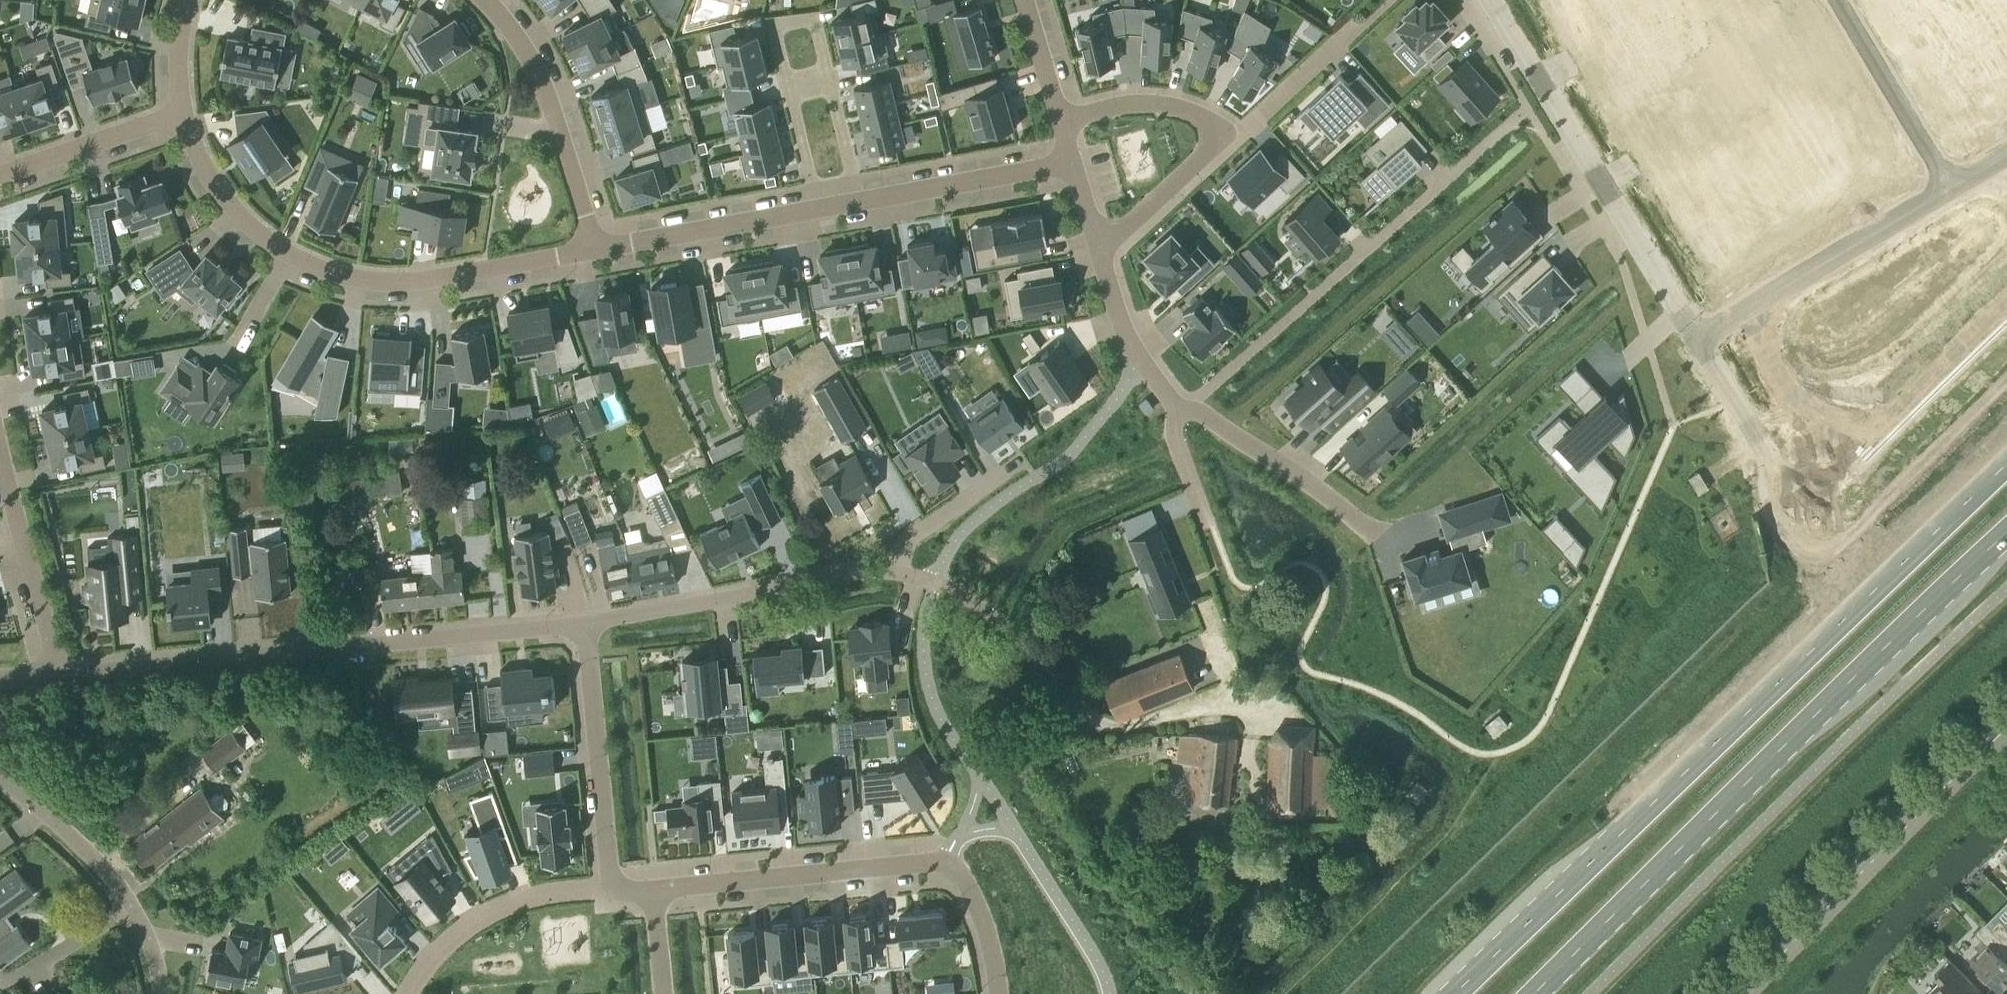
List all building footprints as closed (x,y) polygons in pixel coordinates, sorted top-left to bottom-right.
[(143,1),(141,0),(90,0),(85,24),(110,30),(113,16),(138,22),(143,1)] [(361,1),(385,14),(380,23),(393,30),(405,7),(395,1),(395,0),(362,0),(361,1)] [(552,12),(566,0),(543,0),(552,12)] [(611,0),(593,0),(584,6),(592,19),(564,32),(574,53),(575,53),(611,34),(602,16),(616,8),(611,0)] [(655,13),(677,21),(685,0),(660,0),(655,13)] [(883,31),(883,30),(878,31),(873,11),(878,10),(875,0),(860,0),(850,2),(853,15),(833,20),(838,42),(883,31)] [(925,5),(930,21),(950,15),(958,42),(963,41),(969,64),(995,57),(980,5),(957,11),(954,0),(943,0),(929,4),(925,5)] [(1407,37),(1406,39),(1426,60),(1445,42),(1435,32),(1446,22),(1442,18),(1446,15),(1433,1),(1429,4),(1426,0),(1418,7),(1416,4),(1404,14),(1407,17),(1397,26),(1407,37)] [(925,5),(917,8),(921,23),(930,21),(925,5)] [(1108,36),(1125,32),(1123,5),(1093,12),(1094,24),(1075,29),(1079,44),(1083,43),(1089,69),(1092,68),(1093,71),(1111,66),(1111,64),(1114,63),(1108,36)] [(1123,5),(1125,32),(1144,33),(1142,61),(1145,61),(1145,63),(1164,64),(1164,62),(1168,62),(1170,20),(1156,19),(1154,7),(1123,5)] [(437,63),(439,66),(459,54),(457,50),(470,42),(466,35),(470,33),(462,21),(459,23),(455,17),(436,29),(430,20),(434,13),(420,6),(403,39),(417,61),(427,54),(433,65),(437,63)] [(1225,33),(1210,29),(1212,17),(1183,8),(1178,34),(1195,39),(1187,66),(1190,67),(1189,69),(1208,75),(1208,73),(1211,74),(1225,33)] [(1276,61),(1260,51),(1264,40),(1238,24),(1228,48),(1243,58),(1228,82),(1231,83),(1230,85),(1246,95),(1247,93),(1250,95),(1265,72),(1268,74),(1276,61)] [(260,43),(227,36),(220,74),(275,85),(285,33),(263,29),(260,43)] [(59,51),(75,46),(77,35),(56,30),(54,35),(59,51)] [(721,42),(726,62),(761,53),(756,33),(757,33),(756,31),(720,40),(721,42)] [(889,53),(883,31),(838,42),(844,64),(889,53)] [(621,53),(611,34),(575,53),(584,72),(611,58),(617,72),(641,62),(635,46),(621,53)] [(45,36),(33,40),(37,53),(49,49),(45,36)] [(75,46),(59,51),(71,85),(72,85),(72,84),(85,80),(93,102),(111,96),(111,98),(122,94),(122,93),(138,87),(133,71),(136,69),(133,58),(129,60),(128,57),(84,72),(75,46)] [(766,74),(761,53),(726,62),(731,82),(731,84),(767,75),(767,74),(766,74)] [(40,79),(15,87),(29,128),(49,121),(48,118),(54,116),(49,102),(51,102),(48,93),(61,88),(51,61),(36,66),(40,79)] [(1465,61),(1454,70),(1447,61),(1432,75),(1459,105),(1462,102),(1473,114),(1495,95),(1465,61)] [(595,122),(643,107),(635,82),(647,79),(641,62),(617,72),(621,85),(591,95),(593,103),(590,104),(595,122)] [(685,72),(680,73),(683,83),(691,81),(688,71),(685,72)] [(1313,129),(1320,122),(1333,136),(1342,127),(1355,115),(1365,126),(1389,104),(1360,72),(1348,83),(1340,74),(1332,82),(1335,84),(1328,91),(1325,88),(1298,113),(1313,129)] [(358,73),(352,86),(371,94),(377,82),(358,73)] [(1017,125),(1010,101),(1004,102),(996,75),(937,93),(941,109),(978,98),(988,133),(1017,125)] [(854,88),(859,110),(894,102),(889,80),(854,88)] [(929,94),(936,92),(934,80),(926,82),(929,94)] [(0,92),(0,131),(1,134),(8,132),(9,135),(29,128),(15,87),(0,92)] [(931,105),(939,103),(936,92),(929,94),(931,105)] [(474,158),(472,157),(473,149),(475,150),(476,147),(474,147),(476,131),(455,128),(458,106),(419,100),(418,106),(407,104),(405,122),(409,122),(407,139),(437,143),(433,171),(470,176),(472,160),(474,160),(474,158)] [(646,106),(654,129),(671,122),(663,100),(646,106)] [(734,111),(739,132),(774,123),(769,103),(770,103),(769,101),(733,110),(733,112),(734,111)] [(900,123),(894,102),(859,110),(864,131),(900,123)] [(643,107),(595,122),(601,140),(604,139),(607,147),(626,141),(630,154),(655,146),(651,133),(643,107)] [(237,137),(229,143),(252,176),(285,153),(262,119),(268,114),(269,116),(271,115),(266,108),(234,112),(237,137)] [(936,114),(924,117),(926,125),(938,122),(936,114)] [(1391,153),(1363,177),(1381,199),(1413,171),(1412,169),(1421,161),(1417,156),(1427,148),(1401,118),(1378,138),(1391,153)] [(744,153),(779,144),(774,123),(739,132),(744,153)] [(905,145),(900,123),(864,131),(869,153),(905,145)] [(705,140),(697,142),(700,152),(707,150),(705,140)] [(784,165),(779,144),(744,153),(749,173),(749,175),(785,166),(785,165),(784,165)] [(330,166),(335,153),(321,147),(305,185),(318,190),(306,220),(335,232),(358,178),(330,166)] [(1259,149),(1228,178),(1253,204),(1277,182),(1286,192),(1305,175),(1283,152),(1272,162),(1259,149)] [(660,162),(656,150),(631,158),(635,170),(616,176),(619,184),(615,186),(620,201),(623,200),(624,203),(669,189),(660,162)] [(716,160),(708,162),(711,171),(718,169),(716,160)] [(390,201),(390,174),(378,174),(377,201),(390,201)] [(157,218),(154,210),(170,205),(162,180),(146,186),(142,175),(118,183),(122,194),(118,196),(126,220),(129,219),(132,227),(157,218)] [(451,192),(419,187),(412,232),(460,239),(464,212),(448,209),(451,192)] [(58,244),(68,243),(63,192),(38,200),(40,216),(29,217),(30,218),(15,219),(16,226),(13,226),(15,248),(18,248),(18,247),(58,243),(58,244)] [(1285,220),(1317,257),(1339,237),(1321,216),(1330,208),(1317,193),(1308,201),(1308,200),(1285,220)] [(1462,244),(1450,256),(1482,291),(1494,280),(1490,275),(1506,261),(1510,266),(1544,235),(1512,200),(1495,214),(1494,213),(1489,218),(1490,219),(1483,225),(1496,239),(1475,258),(1462,244)] [(994,243),(973,247),(977,268),(1020,260),(1018,247),(1047,241),(1042,213),(991,222),(994,243)] [(92,226),(98,263),(113,261),(107,224),(92,226)] [(846,244),(854,286),(881,281),(883,291),(895,288),(891,264),(880,266),(878,254),(877,254),(874,242),(867,243),(867,240),(846,244)] [(1254,240),(1242,250),(1263,273),(1274,263),(1254,240)] [(1175,282),(1183,291),(1215,263),(1198,245),(1189,253),(1179,242),(1164,255),(1156,246),(1145,256),(1156,268),(1150,274),(1166,291),(1175,282)] [(60,271),(58,244),(58,243),(18,247),(18,248),(21,275),(35,274),(35,275),(45,274),(46,285),(71,283),(70,270),(60,271)] [(854,286),(846,244),(825,247),(826,250),(819,252),(821,264),(820,265),(822,276),(811,278),(816,303),(828,301),(826,291),(854,286)] [(908,248),(915,288),(958,280),(953,257),(947,258),(946,251),(936,253),(934,244),(908,248)] [(198,294),(217,310),(223,302),(227,305),(237,293),(234,290),(240,282),(228,272),(231,269),(221,261),(218,264),(206,254),(192,270),(188,264),(189,263),(180,249),(147,270),(156,284),(174,273),(183,281),(178,288),(192,300),(198,294)] [(1237,252),(1222,266),(1230,275),(1245,261),(1237,252)] [(1543,252),(1496,294),(1513,314),(1528,330),(1559,302),(1558,301),(1572,288),(1560,274),(1561,272),(1543,252)] [(752,261),(759,303),(787,298),(788,308),(801,306),(796,281),(786,283),(784,271),(782,272),(780,259),(773,260),(773,257),(752,261)] [(732,308),(759,303),(752,261),(731,265),(731,268),(725,269),(727,282),(726,282),(728,293),(717,295),(721,320),(734,318),(732,308)] [(1022,296),(1025,315),(1066,307),(1066,306),(1064,306),(1059,279),(1049,281),(1047,267),(1052,266),(1052,264),(1017,270),(1018,277),(1005,279),(1008,298),(1022,296)] [(715,356),(705,299),(690,302),(687,284),(678,286),(677,282),(652,286),(661,334),(682,331),(685,350),(712,345),(714,356),(715,356)] [(595,297),(598,315),(578,318),(594,363),(611,360),(607,338),(635,333),(627,291),(595,297)] [(48,299),(50,309),(65,307),(65,309),(75,307),(73,295),(48,299)] [(1216,306),(1213,309),(1201,296),(1183,312),(1195,325),(1182,336),(1201,357),(1212,347),(1215,350),(1224,342),(1221,339),(1235,327),(1216,306)] [(577,358),(578,354),(577,352),(575,353),(570,338),(572,338),(568,325),(553,328),(549,304),(508,312),(517,359),(539,355),(538,350),(555,347),(558,364),(573,361),(577,358)] [(1386,334),(1409,359),(1442,329),(1419,304),(1386,334)] [(24,322),(27,343),(70,336),(65,309),(65,307),(50,309),(40,311),(40,313),(26,315),(27,322),(24,322)] [(319,351),(333,327),(313,315),(271,386),(272,387),(285,365),(303,376),(293,393),(294,394),(300,385),(318,396),(314,415),(337,414),(349,358),(328,353),(327,356),(319,351)] [(933,344),(930,328),(916,331),(918,346),(933,344)] [(452,362),(436,360),(434,386),(450,388),(451,379),(459,378),(491,373),(483,329),(451,334),(456,362),(452,363),(452,362)] [(410,336),(410,339),(374,337),(374,334),(372,333),(368,388),(369,388),(370,384),(394,386),(394,390),(396,390),(396,386),(420,388),(420,392),(422,392),(425,345),(411,344),(412,337),(410,336)] [(79,335),(70,336),(27,343),(30,364),(33,363),(35,370),(49,368),(49,369),(59,368),(61,378),(86,374),(79,335)] [(1029,361),(1028,362),(1029,363),(1044,385),(1040,388),(1050,401),(1053,398),(1055,402),(1057,403),(1058,402),(1057,401),(1086,381),(1087,382),(1088,381),(1087,380),(1060,341),(1059,340),(1058,341),(1059,342),(1030,363),(1029,361)] [(942,370),(928,346),(912,349),(928,378),(942,370)] [(901,354),(907,366),(917,361),(910,349),(901,354)] [(116,375),(132,372),(130,357),(114,359),(116,375)] [(178,365),(161,390),(185,406),(187,403),(214,421),(242,380),(234,374),(237,370),(224,362),(221,366),(217,363),(212,372),(199,363),(192,374),(178,365)] [(1358,371),(1340,387),(1319,363),(1304,377),(1307,381),(1286,401),(1310,428),(1321,418),(1331,429),(1375,390),(1358,371)] [(1418,382),(1407,370),(1385,390),(1396,402),(1418,382)] [(578,400),(597,392),(590,372),(574,378),(578,400)] [(866,429),(837,376),(814,389),(843,441),(866,429)] [(1600,509),(1601,510),(1616,477),(1592,451),(1607,437),(1625,456),(1635,434),(1623,396),(1624,394),(1623,393),(1611,404),(1604,397),(1607,395),(1606,393),(1605,395),(1594,383),(1574,401),(1585,413),(1570,426),(1559,415),(1541,431),(1553,444),(1557,441),(1577,462),(1569,470),(1601,506),(1600,509)] [(64,392),(66,402),(81,399),(81,401),(91,399),(88,386),(64,392)] [(449,406),(450,393),(434,392),(433,404),(449,406)] [(592,395),(575,403),(578,411),(596,403),(592,395)] [(1002,398),(1003,397),(1003,396),(968,420),(969,421),(970,420),(990,449),(988,449),(989,450),(1024,426),(1023,425),(1022,426),(1002,398)] [(87,428),(81,401),(81,399),(66,402),(56,405),(56,406),(42,409),(44,416),(41,417),(45,437),(87,428)] [(596,403),(578,411),(585,427),(605,418),(597,402),(596,403)] [(1391,415),(1384,408),(1341,446),(1366,474),(1381,460),(1382,461),(1383,460),(1382,459),(1391,451),(1392,452),(1393,451),(1392,450),(1406,438),(1405,437),(1393,424),(1396,422),(1391,415)] [(576,428),(569,410),(543,420),(551,438),(576,428)] [(931,436),(907,453),(904,448),(894,455),(904,470),(913,464),(931,491),(959,472),(950,458),(963,449),(949,428),(951,427),(939,411),(922,423),(931,436)] [(93,455),(87,428),(45,437),(50,458),(53,457),(54,464),(68,461),(69,462),(79,460),(94,457),(93,455)] [(744,431),(725,440),(731,451),(750,442),(744,431)] [(94,457),(79,460),(81,471),(106,465),(103,453),(93,455),(94,457)] [(231,453),(222,454),(223,470),(233,469),(231,453)] [(126,454),(114,456),(116,467),(128,465),(126,454)] [(858,497),(875,488),(860,460),(851,466),(847,459),(839,464),(842,470),(820,483),(836,512),(859,499),(858,497)] [(1688,477),(1698,493),(1708,487),(1698,471),(1688,477)] [(759,546),(760,545),(752,527),(761,523),(762,525),(761,525),(761,526),(781,517),(781,515),(780,516),(760,475),(761,474),(761,473),(741,483),(741,484),(742,484),(754,508),(745,512),(744,511),(743,512),(743,513),(701,533),(701,532),(699,533),(716,567),(717,566),(717,565),(759,545),(759,546)] [(382,474),(330,484),(331,488),(319,490),(322,505),(403,490),(400,477),(383,481),(382,474)] [(646,495),(652,509),(656,518),(663,533),(681,524),(664,487),(663,488),(656,474),(649,477),(645,481),(650,493),(646,495)] [(464,498),(460,498),(462,531),(487,529),(485,497),(487,496),(486,481),(463,482),(464,498)] [(1450,536),(1450,535),(1448,536),(1448,538),(1450,537),(1454,550),(1441,554),(1439,548),(1424,553),(1423,551),(1403,558),(1416,598),(1471,580),(1461,549),(1486,541),(1482,527),(1509,518),(1501,493),(1464,505),(1471,529),(1450,536)] [(316,511),(313,494),(292,497),(295,515),(316,511)] [(1141,570),(1149,566),(1155,580),(1147,583),(1160,615),(1192,602),(1160,525),(1158,526),(1151,508),(1123,519),(1130,537),(1128,538),(1141,570)] [(591,538),(580,509),(565,515),(576,544),(591,538)] [(250,572),(254,571),(256,596),(290,593),(285,537),(251,540),(251,542),(247,543),(246,526),(229,527),(234,575),(250,573),(250,572)] [(1585,546),(1584,545),(1582,548),(1574,539),(1562,549),(1543,529),(1545,527),(1544,526),(1541,528),(1576,567),(1585,546)] [(513,551),(516,577),(520,577),(523,594),(556,589),(548,530),(515,534),(517,551),(513,551)] [(128,617),(126,597),(142,596),(136,534),(108,536),(110,560),(88,562),(90,583),(84,584),(86,600),(92,600),(94,620),(128,617)] [(642,539),(626,542),(625,541),(629,561),(626,561),(632,591),(677,581),(668,539),(648,543),(642,539)] [(629,561),(625,541),(624,541),(624,542),(614,544),(614,543),(598,547),(608,596),(632,591),(626,561),(629,561)] [(431,549),(433,573),(436,603),(465,600),(462,570),(454,571),(452,547),(431,549)] [(196,623),(211,622),(208,595),(221,594),(218,566),(192,568),(193,580),(168,583),(170,601),(168,601),(169,608),(170,608),(172,626),(196,624),(196,623)] [(436,603),(433,573),(380,578),(383,608),(436,603)] [(318,602),(342,600),(340,579),(316,581),(318,602)] [(853,660),(865,659),(866,675),(886,673),(885,657),(891,656),(888,624),(882,625),(881,622),(861,624),(862,627),(850,628),(853,660)] [(781,650),(755,652),(758,683),(805,679),(805,675),(825,673),(822,646),(802,648),(802,644),(781,646),(781,650)] [(1155,661),(1155,662),(1102,683),(1116,718),(1194,687),(1180,651),(1155,661)] [(685,689),(690,688),(692,703),(721,701),(722,709),(743,706),(740,676),(728,677),(727,661),(710,662),(709,654),(682,656),(685,689)] [(556,705),(552,671),(533,673),(533,666),(501,669),(502,683),(484,685),(487,718),(525,714),(524,708),(556,705)] [(416,682),(416,678),(395,680),(399,715),(452,710),(454,733),(450,733),(452,753),(479,751),(477,731),(476,731),(472,688),(451,690),(450,678),(416,682)] [(910,698),(898,699),(899,716),(911,715),(910,698)] [(1482,722),(1494,737),(1511,723),(1499,709),(1482,722)] [(862,732),(861,717),(852,718),(853,733),(862,732)] [(256,739),(242,721),(202,752),(217,771),(247,748),(246,747),(256,739)] [(837,723),(837,731),(852,730),(851,722),(837,723)] [(780,726),(755,729),(757,742),(782,739),(780,726)] [(1269,739),(1267,805),(1328,808),(1331,755),(1312,753),(1314,727),(1284,726),(1283,740),(1269,739)] [(489,729),(491,753),(509,752),(507,728),(489,729)] [(1197,733),(1180,734),(1177,760),(1193,762),(1189,798),(1227,803),(1231,761),(1234,761),(1236,736),(1197,733)] [(717,757),(715,736),(703,737),(705,758),(717,757)] [(553,750),(524,753),(526,776),(556,773),(553,750)] [(861,774),(864,801),(907,796),(914,807),(941,789),(919,754),(892,770),(861,774)] [(789,820),(782,756),(781,756),(783,774),(770,775),(771,784),(770,784),(770,787),(735,791),(735,790),(733,790),(735,809),(731,810),(733,829),(737,829),(737,830),(754,829),(754,831),(756,831),(755,828),(776,826),(775,820),(787,819),(787,820),(789,820)] [(480,778),(491,774),(484,757),(474,763),(480,778)] [(826,825),(826,822),(840,821),(840,823),(841,823),(841,812),(855,811),(851,774),(836,776),(835,772),(834,772),(834,774),(820,776),(820,779),(805,781),(807,793),(797,794),(800,813),(809,812),(810,824),(823,822),(823,825),(826,825)] [(1403,791),(1416,804),(1431,789),(1418,776),(1403,791)] [(667,808),(669,830),(679,829),(679,832),(687,831),(687,835),(713,833),(712,816),(722,815),(723,817),(724,816),(720,780),(698,782),(700,797),(684,799),(685,806),(667,808)] [(217,792),(210,797),(201,787),(130,843),(150,869),(188,840),(190,842),(224,816),(220,811),(227,805),(228,800),(222,792),(217,792)] [(475,875),(479,874),(482,883),(484,882),(483,880),(503,873),(500,866),(510,863),(508,859),(516,856),(507,833),(500,836),(497,826),(504,824),(492,791),(488,792),(490,796),(475,801),(485,828),(467,835),(466,833),(465,833),(472,852),(464,855),(475,875)] [(565,803),(537,806),(538,821),(532,822),(534,845),(538,844),(538,845),(540,845),(542,863),(549,862),(549,866),(565,865),(564,861),(571,860),(569,842),(574,841),(572,822),(567,822),(565,803)] [(405,865),(410,872),(397,882),(406,893),(405,894),(405,895),(406,894),(409,897),(408,898),(408,899),(410,898),(412,901),(411,902),(411,903),(413,902),(415,905),(414,906),(415,907),(416,906),(425,917),(453,894),(444,883),(445,882),(444,881),(442,883),(440,879),(453,869),(433,832),(413,848),(418,854),(405,865)] [(16,869),(0,880),(0,954),(5,961),(31,943),(17,925),(12,929),(2,916),(34,893),(16,869)] [(370,912),(352,927),(383,964),(400,950),(397,947),(405,940),(395,929),(397,927),(391,920),(400,912),(379,886),(361,902),(370,912)] [(901,935),(887,937),(889,966),(905,965),(903,941),(945,937),(943,912),(899,916),(901,935)] [(874,968),(889,966),(887,937),(872,938),(870,915),(844,917),(847,940),(849,961),(873,958),(874,968)] [(1989,927),(2006,945),(2006,923),(2005,925),(1998,918),(1989,927)] [(805,921),(808,944),(810,965),(834,962),(835,972),(850,970),(849,961),(847,940),(833,942),(831,919),(805,921)] [(811,974),(810,965),(808,944),(794,946),(792,922),(766,925),(769,952),(771,968),(795,966),(796,976),(811,974)] [(1970,960),(1985,975),(1999,989),(2004,984),(2005,984),(2005,983),(2006,984),(2006,963),(2000,955),(2006,948),(2006,945),(1989,927),(1984,922),(1974,931),(1983,940),(1976,947),(1980,950),(1970,960)] [(360,961),(331,927),(324,934),(327,950),(297,957),(296,955),(295,955),(296,961),(291,963),(293,968),(289,969),(293,986),(297,985),(298,991),(303,989),(303,991),(305,991),(304,989),(335,982),(335,984),(336,984),(336,982),(346,979),(344,972),(357,960),(359,962),(360,961)] [(771,968),(769,952),(755,953),(753,930),(728,933),(730,955),(722,956),(724,974),(732,973),(732,976),(756,974),(757,983),(772,982),(771,968)] [(218,978),(217,982),(229,984),(230,980),(245,983),(249,962),(256,963),(261,938),(230,932),(226,951),(212,948),(206,975),(218,978)] [(1984,993),(1950,959),(1934,974),(1940,980),(1926,993),(1985,993),(1984,993)]
